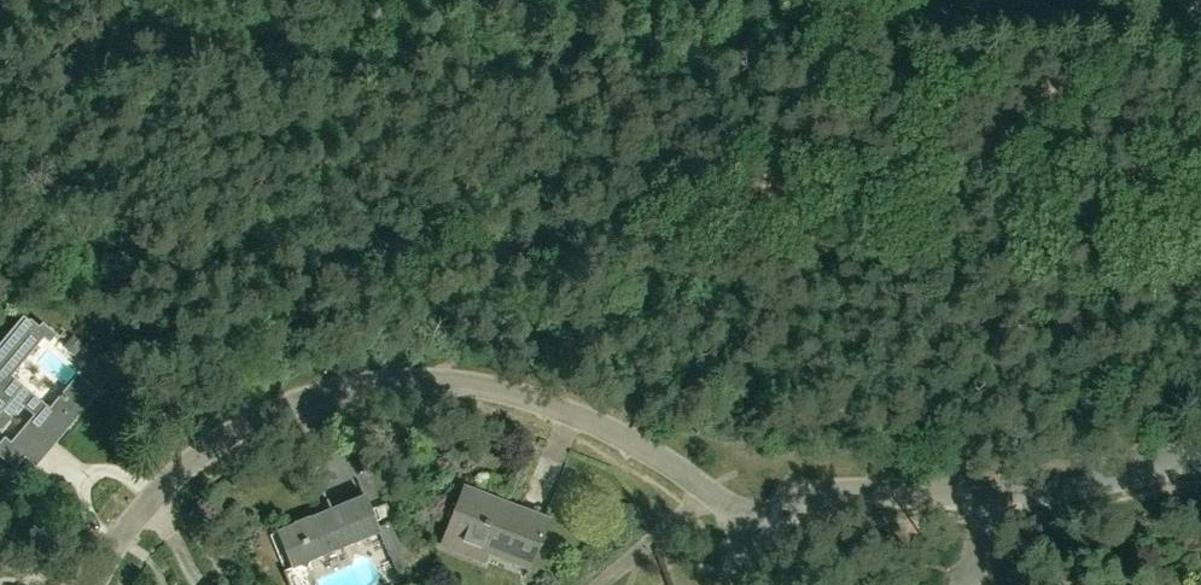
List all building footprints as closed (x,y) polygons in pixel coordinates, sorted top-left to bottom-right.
[(926,31),(960,28),(958,3),(945,4),(924,6),(926,31)] [(23,317),(0,344),(0,429),(1,430),(11,419),(10,418),(21,405),(34,416),(31,420),(58,442),(98,393),(76,375),(49,409),(10,377),(43,337),(50,343),(56,336),(42,324),(39,327),(30,320),(28,321),(23,317)] [(22,431),(11,444),(4,438),(0,443),(0,457),(15,469),(26,456),(38,466),(49,453),(22,431)] [(532,567),(549,525),(466,491),(444,547),(486,563),(491,550),(532,567)] [(380,529),(368,498),(280,532),(294,568),(382,534),(391,557),(397,572),(407,568),(390,525),(380,529)]
